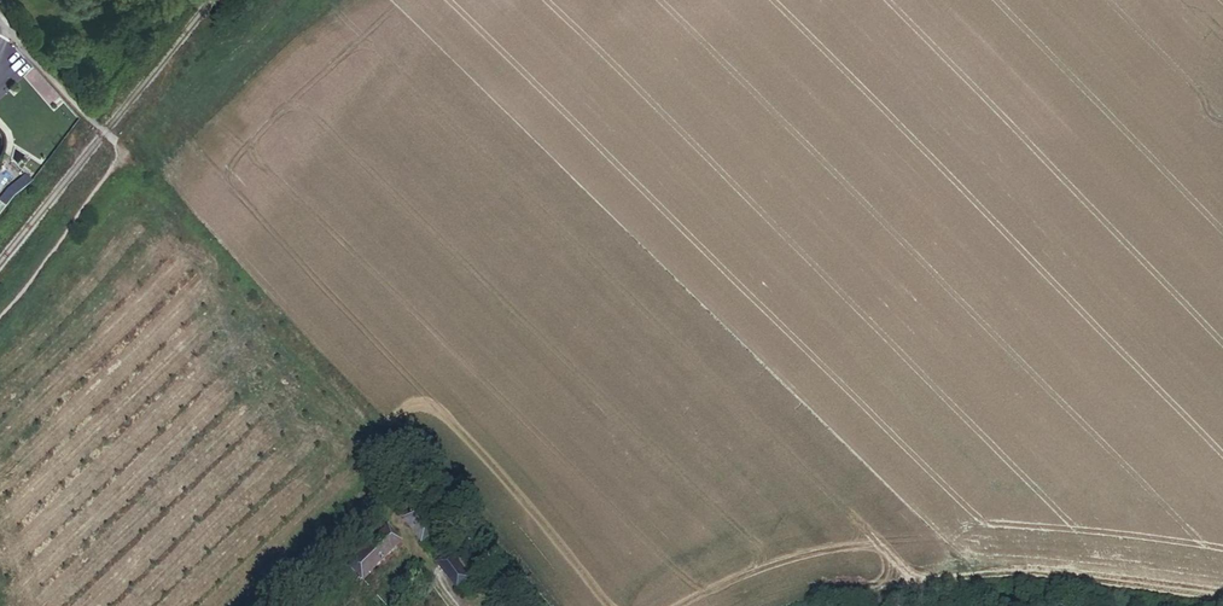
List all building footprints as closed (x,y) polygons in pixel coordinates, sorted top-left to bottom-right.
[(29,179),(22,174),(0,200),(0,207),(4,210),(29,179)] [(423,500),(404,517),(423,540),(443,524),(423,500)] [(387,525),(346,564),(360,578),(400,539),(387,525)] [(462,541),(449,551),(470,577),(472,576),(475,579),(482,574),(467,555),(471,552),(462,541)] [(470,577),(449,551),(438,561),(459,587),(470,577)]
